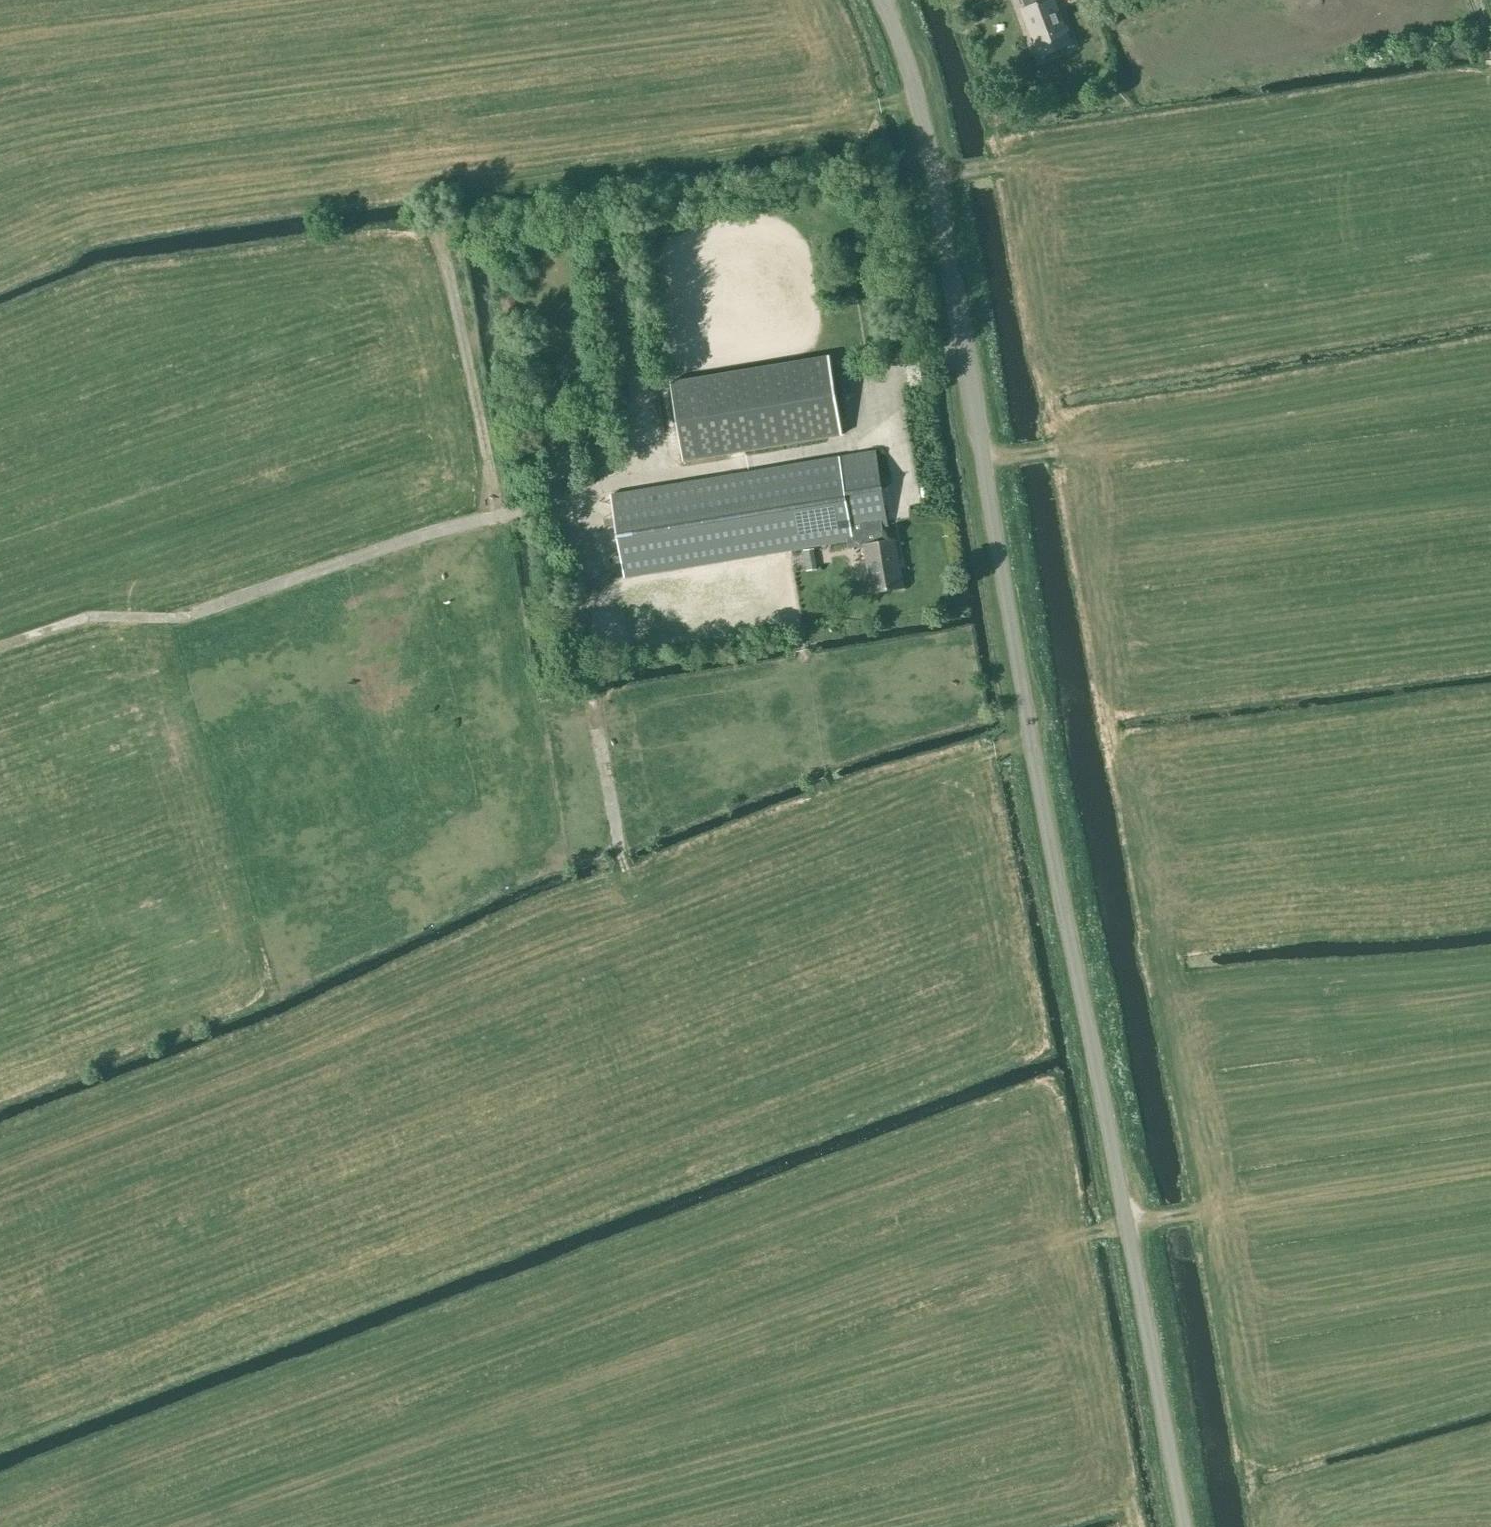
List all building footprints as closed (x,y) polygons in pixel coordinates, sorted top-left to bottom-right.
[(1024,10),(1022,10),(1040,57),(1070,46),(1052,0),(1050,0),(1021,0),(1024,10)] [(850,292),(848,283),(839,285),(841,294),(850,292)] [(843,436),(830,355),(670,381),(683,462),(843,436)] [(884,542),(882,526),(887,525),(876,451),(612,492),(625,576),(846,541),(847,547),(865,544),(872,592),(902,588),(894,540),(884,542)] [(821,568),(818,547),(807,548),(811,570),(821,568)]
